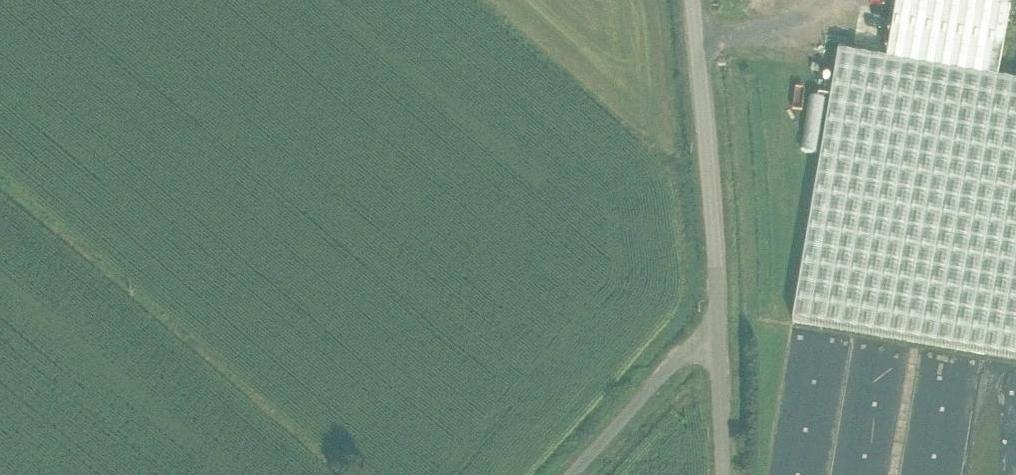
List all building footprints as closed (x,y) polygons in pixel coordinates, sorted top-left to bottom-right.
[(907,22),(909,9),(895,7),(893,20),(907,22)]
